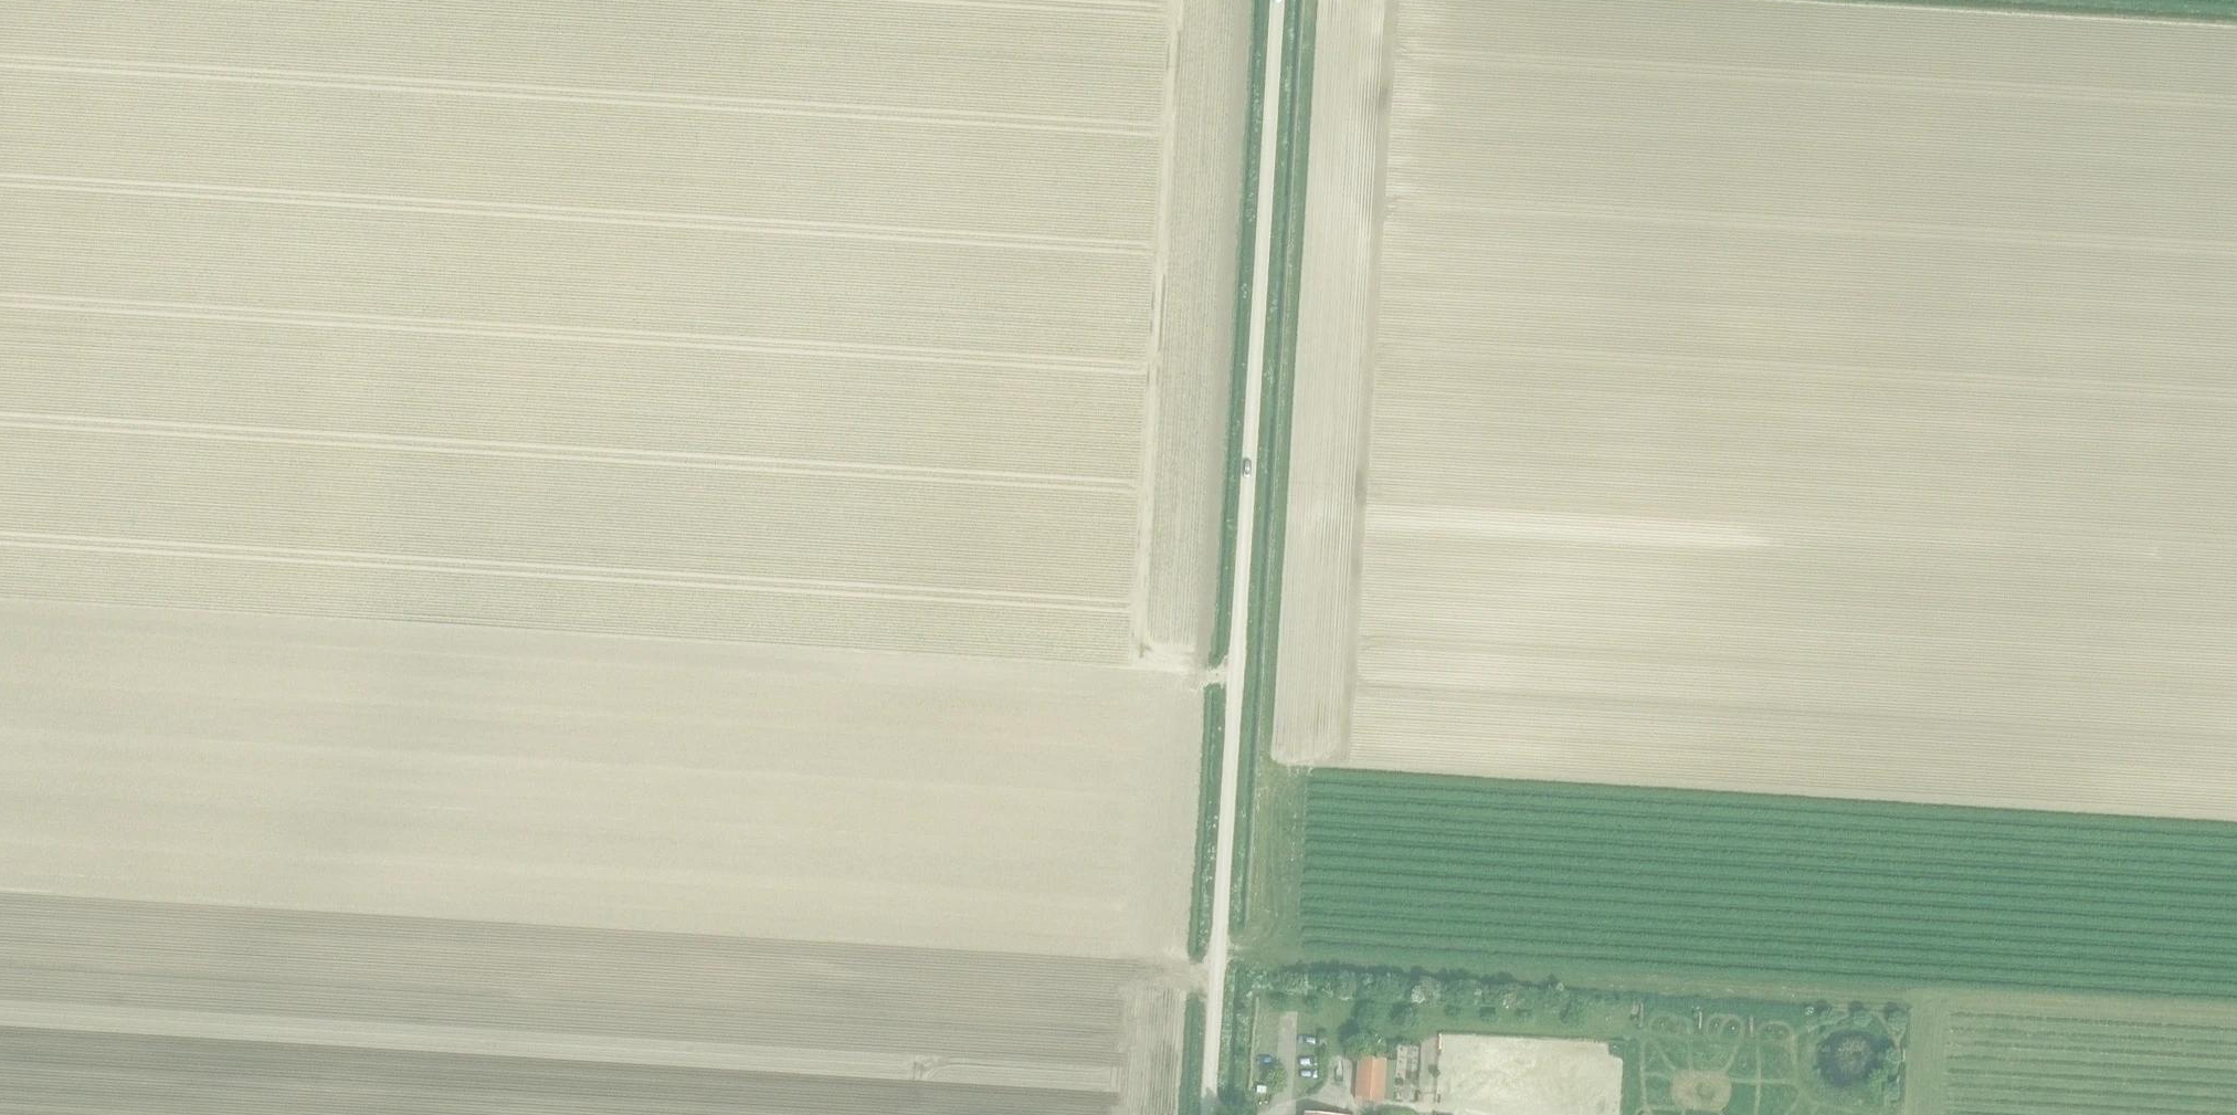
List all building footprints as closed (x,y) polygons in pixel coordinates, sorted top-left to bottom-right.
[(1363,1059),(1360,1100),(1383,1101),(1386,1060),(1363,1059)]
